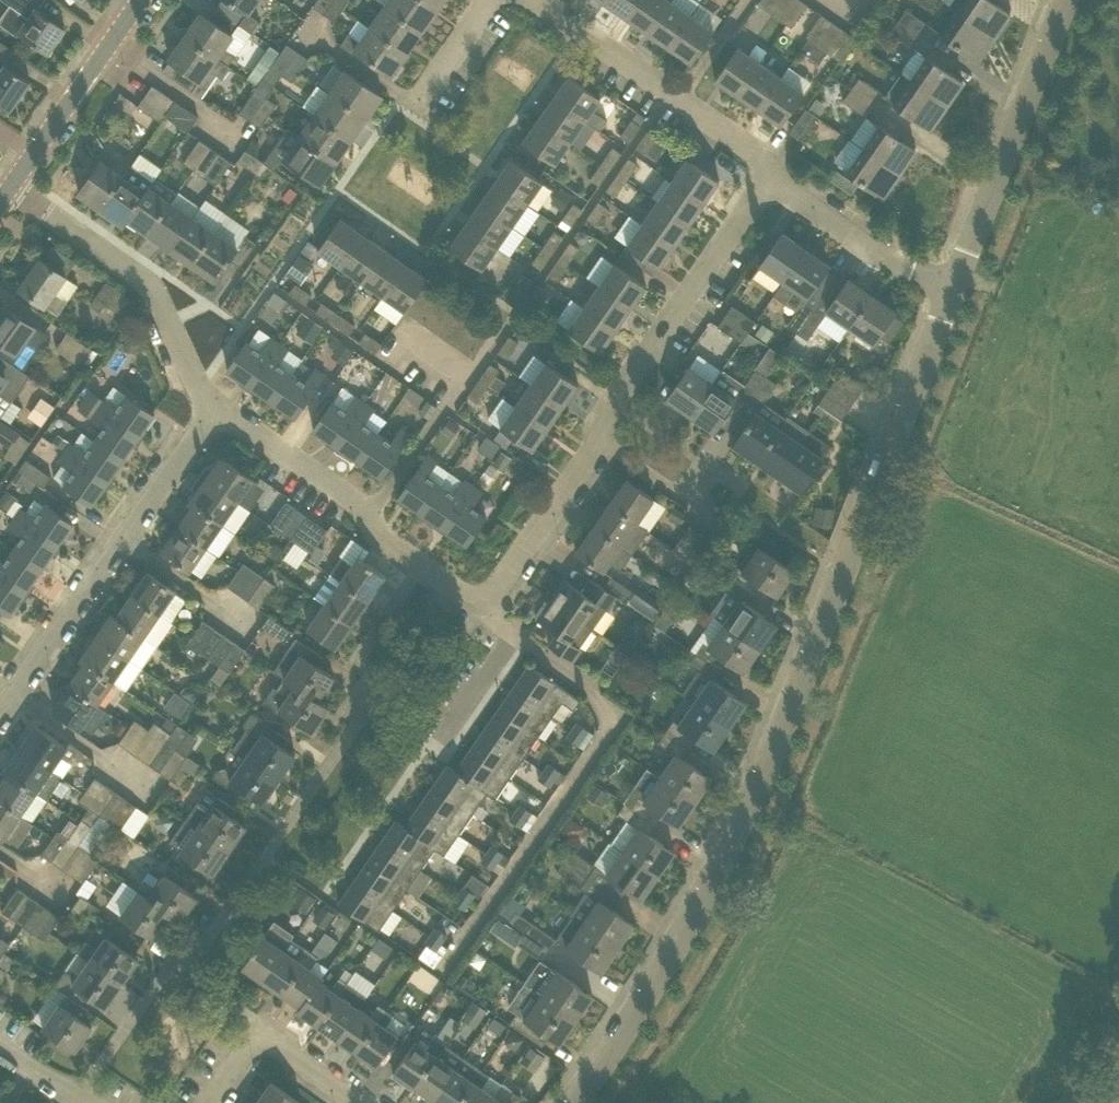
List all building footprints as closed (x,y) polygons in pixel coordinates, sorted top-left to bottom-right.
[(0,21),(0,23),(18,36),(20,33),(48,52),(65,28),(39,10),(45,0),(5,0),(12,4),(0,21)] [(217,7),(252,31),(260,20),(248,13),(257,0),(222,0),(217,7)] [(324,13),(333,0),(318,0),(313,6),(324,13)] [(324,13),(335,20),(349,0),(333,0),(324,13)] [(423,30),(438,9),(426,0),(389,0),(386,4),(423,30)] [(438,9),(444,0),(426,0),(438,9)] [(605,2),(626,17),(639,0),(606,0),(605,2)] [(626,17),(648,33),(671,0),(639,0),(626,17)] [(672,0),(671,0),(648,33),(670,48),(693,15),(672,0)] [(777,0),(761,0),(758,4),(769,11),(777,0)] [(769,11),(781,19),(794,0),(777,0),(769,11)] [(781,19),(792,27),(808,4),(802,0),(794,0),(781,19)] [(1011,13),(993,0),(967,0),(959,11),(996,36),(1011,13)] [(408,52),(423,30),(386,4),(370,27),(408,52)] [(210,18),(202,13),(186,36),(228,65),(229,64),(236,53),(237,54),(252,33),(251,32),(252,31),(217,7),(210,18)] [(899,20),(922,36),(930,24),(907,8),(899,20)] [(943,34),(979,60),(996,36),(959,11),(943,34)] [(821,14),(806,37),(809,39),(817,44),(833,22),(821,14)] [(692,63),(715,30),(693,15),(670,48),(692,63)] [(914,48),(922,36),(899,20),(891,32),(914,48)] [(828,52),(844,29),(833,22),(817,44),(828,52)] [(355,49),(392,75),(408,52),(370,27),(355,49)] [(844,29),(828,52),(829,53),(839,60),(855,37),(844,29)] [(163,70),(193,91),(202,97),(217,74),(223,78),(232,66),(229,64),(228,65),(186,36),(170,59),(171,60),(163,70)] [(18,50),(0,38),(0,103),(11,110),(31,81),(7,65),(18,50)] [(801,49),(820,63),(825,56),(826,57),(829,53),(828,52),(817,44),(809,39),(801,49)] [(282,73),(283,74),(299,50),(288,43),(282,52),(264,77),(274,85),(282,73)] [(248,78),(259,85),(264,77),(282,52),(270,44),(257,62),(248,78)] [(760,62),(739,46),(716,79),(738,95),(760,62)] [(964,81),(919,49),(913,53),(907,61),(904,66),(902,72),(902,73),(948,105),(964,81)] [(299,50),(283,74),(293,80),(300,70),(309,57),(299,50)] [(320,84),(331,91),(368,117),(383,95),(336,61),(320,84)] [(782,77),(760,62),(738,95),(760,110),(782,77)] [(902,73),(886,96),(932,128),(948,105),(902,73)] [(601,98),(601,97),(569,75),(546,108),(579,131),(586,120),(600,130),(607,120),(593,110),(601,98)] [(264,77),(259,85),(240,111),(251,119),(267,95),(274,85),(264,77)] [(760,110),(781,125),(804,93),(782,77),(760,110)] [(860,77),(852,89),(875,105),(883,93),(860,77)] [(197,116),(176,101),(153,85),(145,95),(168,111),(166,115),(188,130),(197,116)] [(875,105),(852,89),(844,101),(867,117),(875,105)] [(315,113),(352,139),(368,117),(331,91),(315,113)] [(166,115),(168,111),(145,95),(138,106),(161,122),(166,115)] [(251,119),(262,126),(278,102),(267,95),(251,119)] [(825,109),(824,102),(817,97),(810,107),(821,115),(825,109)] [(790,131),(802,139),(819,116),(807,107),(790,131)] [(546,108),(524,141),(556,164),(579,131),(546,108)] [(641,125),(647,116),(646,116),(639,110),(632,119),(641,125)] [(337,161),(352,139),(315,113),(300,136),(337,161)] [(641,125),(632,119),(621,135),(630,142),(641,125)] [(883,126),(867,149),(900,173),(916,150),(883,126)] [(657,137),(648,130),(637,147),(646,153),(657,137)] [(105,148),(98,136),(87,142),(94,154),(105,148)] [(284,158),(321,184),(337,161),(300,136),(284,158)] [(210,146),(200,139),(183,163),(194,170),(210,146)] [(206,175),(221,152),(210,146),(194,170),(204,177),(206,175)] [(612,146),(601,162),(611,169),(621,153),(612,146)] [(245,149),(238,160),(261,177),(269,166),(245,149)] [(867,149),(850,172),(884,196),(900,173),(867,149)] [(618,173),(627,180),(638,164),(629,157),(618,173)] [(720,180),(688,158),(673,180),(705,202),(720,180)] [(543,182),(511,159),(496,181),(528,203),(543,182)] [(103,161),(102,160),(79,193),(101,209),(123,176),(103,161)] [(600,184),(611,169),(601,162),(590,178),(600,184)] [(154,180),(131,165),(123,176),(101,209),(124,224),(128,219),(127,219),(149,187),(154,180)] [(851,194),(858,184),(837,169),(831,179),(851,194)] [(616,196),(627,180),(618,173),(607,189),(616,196)] [(673,180),(658,202),(690,224),(705,202),(673,180)] [(513,225),(528,203),(496,181),(481,203),(513,225)] [(290,202),(298,191),(291,186),(283,197),(290,202)] [(127,219),(128,219),(150,234),(171,202),(149,187),(127,219)] [(565,209),(574,195),(562,187),(553,202),(565,209)] [(599,201),(587,217),(597,223),(608,207),(599,201)] [(150,234),(171,249),(193,218),(171,202),(150,234)] [(574,202),(559,224),(567,230),(582,208),(574,202)] [(658,202),(643,224),(675,246),(690,224),(658,202)] [(498,247),(513,225),(481,203),(466,225),(498,247)] [(527,231),(543,242),(557,223),(541,212),(527,231)] [(171,249),(193,265),(215,233),(193,218),(171,249)] [(341,218),(320,248),(319,250),(341,265),(363,233),(341,218)] [(649,260),(659,267),(675,246),(643,224),(622,254),(643,269),(649,260)] [(483,269),(495,251),(498,247),(466,225),(450,246),(483,269)] [(590,238),(589,233),(585,229),(579,230),(576,235),(577,240),(581,243),(586,242),(590,238)] [(554,230),(543,246),(551,252),(563,236),(554,230)] [(761,264),(784,280),(807,249),(783,232),(761,264)] [(215,233),(193,265),(215,280),(230,259),(241,266),(257,243),(247,235),(237,249),(215,233)] [(363,233),(341,265),(362,280),(385,248),(363,233)] [(571,241),(559,257),(568,263),(580,247),(571,241)] [(53,244),(43,259),(41,258),(20,288),(58,315),(79,284),(66,276),(67,275),(66,275),(76,261),(53,244)] [(540,268),(551,252),(543,246),(532,263),(540,268)] [(385,248),(362,280),(384,295),(406,263),(385,248)] [(796,289),(807,296),(830,265),(807,249),(784,280),(774,295),(785,303),(796,289)] [(316,263),(302,253),(301,253),(287,273),(288,273),(302,283),(316,263)] [(557,280),(568,263),(559,257),(548,274),(557,280)] [(406,263),(384,295),(406,310),(421,288),(428,278),(406,263)] [(632,307),(647,285),(614,263),(599,285),(632,307)] [(520,295),(522,296),(534,280),(525,273),(514,288),(505,282),(506,280),(499,276),(491,278),(486,285),(496,292),(495,293),(504,299),(505,298),(513,304),(520,295)] [(828,310),(851,326),(873,294),(849,278),(828,310)] [(123,314),(133,300),(107,282),(92,305),(101,311),(106,302),(123,314)] [(296,283),(289,292),(306,304),(312,295),(296,283)] [(529,301),(538,307),(549,291),(540,284),(529,301)] [(599,285),(584,307),(616,329),(632,307),(599,285)] [(406,310),(417,318),(433,296),(421,288),(406,310)] [(287,299),(275,291),(268,301),(280,309),(287,299)] [(874,342),(879,335),(890,342),(904,322),(893,314),(896,311),(873,294),(851,326),(874,342)] [(428,326),(444,304),(433,296),(417,318),(428,326)] [(616,329),(584,307),(572,298),(557,320),(569,329),(601,351),(616,329)] [(323,302),(317,311),(333,322),(339,313),(323,302)] [(813,309),(803,302),(787,325),(797,332),(813,309)] [(439,334),(455,311),(444,304),(428,326),(439,334)] [(726,315),(749,331),(756,321),(733,305),(726,315)] [(24,369),(48,335),(8,307),(0,318),(0,342),(17,354),(12,361),(24,369)] [(819,324),(824,317),(813,309),(797,332),(808,339),(819,324)] [(451,342),(466,319),(455,311),(439,334),(451,342)] [(333,322),(349,334),(355,325),(339,313),(333,322)] [(742,342),(749,332),(749,331),(726,315),(718,326),(742,342)] [(324,326),(308,316),(297,332),(312,343),(324,326)] [(462,350),(478,327),(466,319),(451,342),(462,350)] [(768,341),(775,330),(763,323),(756,333),(768,341)] [(473,357),(489,335),(478,327),(462,350),(473,357)] [(93,348),(69,331),(57,348),(82,364),(93,348)] [(360,341),(376,352),(382,343),(366,332),(360,341)] [(749,332),(742,342),(745,345),(757,341),(759,339),(749,332)] [(519,342),(510,335),(499,352),(508,358),(519,342)] [(138,352),(141,339),(127,336),(124,350),(138,352)] [(261,351),(247,341),(228,369),(250,385),(280,342),(271,336),(261,351)] [(344,364),(355,350),(342,341),(332,355),(344,364)] [(293,372),(279,363),(289,349),(280,342),(250,385),(273,401),(293,372)] [(668,398),(692,414),(724,368),(700,352),(668,398)] [(13,400),(31,375),(24,369),(12,361),(11,362),(0,354),(0,355),(0,356),(4,358),(0,363),(0,414),(2,416),(13,400)] [(273,401),(296,417),(326,374),(302,357),(299,361),(300,362),(293,372),(273,401)] [(579,383),(547,361),(531,383),(564,405),(579,383)] [(506,381),(496,374),(500,369),(491,363),(480,379),(489,385),(500,391),(506,381)] [(692,414),(715,430),(738,395),(748,401),(767,375),(757,368),(745,384),(724,368),(692,414)] [(857,398),(864,387),(841,371),(833,382),(857,398)] [(765,401),(778,383),(767,375),(748,401),(759,409),(765,401)] [(477,402),(489,385),(480,379),(468,395),(477,402)] [(826,392),(849,408),(857,398),(833,382),(826,392)] [(531,383),(516,405),(548,427),(564,405),(531,383)] [(155,414),(127,394),(114,385),(104,399),(91,390),(85,399),(139,436),(155,414)] [(314,429),(336,445),(366,402),(343,386),(314,429)] [(418,406),(425,397),(410,387),(404,396),(418,406)] [(842,418),(849,408),(826,392),(819,402),(827,407),(842,418)] [(55,406),(42,397),(28,416),(42,425),(55,406)] [(78,408),(91,416),(90,416),(105,426),(95,439),(124,459),(139,436),(85,399),(78,408)] [(430,418),(438,406),(428,399),(420,411),(430,418)] [(375,409),(366,402),(336,445),(359,461),(379,432),(365,423),(375,409)] [(515,436),(533,449),(548,427),(516,405),(501,426),(502,427),(515,436)] [(837,426),(842,418),(827,407),(821,415),(837,426)] [(757,412),(734,444),(757,459),(779,426),(757,412)] [(453,437),(461,425),(451,418),(442,430),(453,437)] [(10,446),(5,455),(6,455),(5,457),(16,464),(31,442),(20,434),(20,433),(0,420),(0,439),(10,446)] [(802,442),(779,426),(757,459),(779,475),(802,442)] [(507,448),(515,436),(502,427),(494,439),(507,448)] [(382,476),(401,448),(411,434),(402,428),(392,442),(379,432),(359,461),(382,476)] [(59,433),(54,441),(65,449),(71,441),(59,433)] [(492,456),(501,444),(487,435),(479,447),(492,456)] [(95,439),(86,453),(72,443),(66,452),(108,482),(124,459),(95,439)] [(824,458),(802,442),(779,475),(801,490),(813,474),(820,478),(829,465),(822,460),(824,458)] [(501,451),(492,465),(504,472),(513,458),(501,451)] [(64,485),(92,504),(108,482),(66,452),(59,461),(74,471),(64,485)] [(429,454),(419,468),(399,497),(422,512),(442,484),(428,475),(438,461),(429,454)] [(238,502),(254,479),(221,457),(215,466),(207,464),(200,475),(238,502)] [(19,469),(45,487),(52,476),(26,458),(19,469)] [(192,486),(197,492),(190,502),(194,504),(223,524),(223,523),(235,533),(251,511),(238,502),(200,475),(192,486)] [(445,528),(474,485),(465,479),(454,493),(442,484),(422,512),(445,528)] [(627,479),(609,504),(648,531),(665,505),(627,479)] [(467,544),(487,515),(474,506),(483,492),(474,485),(445,528),(467,544)] [(8,490),(0,502),(0,503),(10,511),(16,501),(17,501),(18,501),(20,498),(8,490)] [(281,532),(297,508),(287,501),(271,525),(281,532)] [(22,506),(15,516),(58,546),(74,523),(46,503),(45,504),(36,517),(22,506)] [(179,527),(207,547),(223,524),(194,504),(179,527)] [(609,504),(593,528),(631,554),(648,531),(609,504)] [(814,523),(832,527),(836,509),(817,505),(814,523)] [(687,513),(676,506),(669,516),(680,523),(687,513)] [(308,515),(297,508),(281,532),(292,539),(308,515)] [(319,523),(308,515),(292,539),(302,546),(319,523)] [(8,524),(9,525),(24,535),(14,549),(43,568),(58,546),(15,516),(8,524)] [(312,553),(319,544),(329,530),(319,523),(302,546),(312,553)] [(701,532),(691,525),(690,525),(674,549),(685,556),(701,532)] [(179,527),(162,551),(191,571),(207,547),(179,527)] [(604,570),(610,562),(620,570),(631,554),(593,528),(576,552),(604,570)] [(712,539),(701,532),(685,556),(695,563),(712,539)] [(277,557),(284,547),(278,543),(271,544),(267,550),(277,557)] [(319,544),(312,553),(310,556),(319,563),(326,553),(325,549),(319,544)] [(788,566),(759,546),(744,569),(739,565),(731,576),(754,592),(761,582),(778,595),(795,571),(794,570),(796,568),(790,564),(788,566)] [(6,563),(0,559),(0,572),(27,591),(43,568),(14,549),(6,563)] [(387,575),(363,558),(359,555),(353,563),(341,556),(330,573),(369,600),(387,575)] [(240,593),(255,570),(244,562),(228,585),(240,593)] [(177,590),(167,583),(149,570),(132,595),(160,614),(177,590)] [(266,577),(255,570),(240,593),(250,600),(266,577)] [(11,613),(27,591),(0,572),(0,606),(11,613)] [(314,596),(325,603),(353,623),(369,600),(330,573),(314,596)] [(603,587),(617,596),(627,603),(635,592),(611,575),(604,586),(603,587)] [(761,646),(777,624),(746,603),(754,592),(731,576),(723,587),(742,601),(726,623),(761,646)] [(276,584),(266,577),(250,600),(260,607),(276,584)] [(594,580),(585,592),(566,578),(551,599),(594,628),(607,609),(608,610),(617,596),(603,587),(604,586),(594,580)] [(132,595),(117,616),(116,617),(144,637),(160,614),(132,595)] [(558,633),(549,645),(572,661),(582,648),(580,647),(594,628),(551,599),(537,619),(558,633)] [(307,629),(336,647),(353,623),(325,603),(307,629)] [(663,609),(674,617),(675,618),(680,611),(668,603),(663,609)] [(112,613),(96,636),(129,659),(144,637),(116,617),(117,616),(112,613)] [(293,631),(269,615),(262,626),(285,642),(293,631)] [(626,631),(639,639),(648,625),(636,617),(626,631)] [(199,650),(215,628),(205,620),(189,643),(199,650)] [(728,659),(745,671),(761,646),(726,623),(710,646),(704,642),(697,652),(721,669),(728,659)] [(215,628),(199,650),(209,658),(225,635),(215,628)] [(225,635),(209,658),(219,665),(236,642),(225,635)] [(114,681),(129,659),(96,636),(81,659),(85,662),(114,681)] [(318,699),(334,676),(318,665),(324,656),(297,637),(283,658),(293,665),(285,678),(296,685),(318,700),(318,699)] [(230,673),(246,650),(236,642),(219,665),(230,673)] [(730,726),(747,702),(713,679),(721,669),(697,652),(689,663),(698,669),(682,692),(695,701),(730,726)] [(98,704),(98,703),(114,681),(85,662),(70,684),(98,704)] [(574,709),(581,699),(530,664),(457,770),(488,792),(488,793),(496,799),(563,701),(574,709)] [(329,707),(318,699),(318,700),(296,685),(285,678),(269,702),(312,731),(329,707)] [(70,684),(54,708),(81,727),(83,726),(93,733),(99,725),(101,726),(111,712),(98,703),(98,704),(70,684)] [(194,702),(202,690),(195,685),(186,686),(182,694),(194,702)] [(697,736),(715,749),(731,726),(695,701),(680,723),(674,719),(666,731),(690,747),(697,736)] [(280,778),(296,754),(285,747),(291,740),(252,713),(246,723),(247,730),(236,747),(235,747),(280,778)] [(167,717),(162,726),(167,730),(173,733),(178,725),(172,721),(167,717)] [(123,736),(129,727),(119,720),(113,729),(123,736)] [(130,750),(146,727),(136,720),(120,744),(130,750)] [(584,737),(590,729),(578,721),(572,729),(584,737)] [(149,730),(146,727),(130,750),(140,758),(162,726),(155,722),(149,730)] [(79,747),(71,741),(67,746),(35,724),(28,736),(26,735),(18,746),(52,770),(53,769),(62,755),(69,760),(79,747)] [(173,733),(151,765),(161,772),(177,749),(189,731),(178,725),(173,733)] [(167,730),(162,726),(140,758),(151,765),(173,733),(167,730)] [(567,736),(579,745),(584,737),(572,729),(567,736)] [(590,741),(595,733),(590,729),(584,737),(590,741)] [(697,801),(713,778),(683,757),(690,747),(666,731),(659,741),(677,754),(661,776),(697,801)] [(579,745),(584,748),(590,741),(584,737),(579,745)] [(233,780),(263,802),(280,778),(235,747),(236,747),(231,744),(226,752),(229,766),(220,769),(215,776),(228,785),(233,780)] [(4,769),(8,772),(9,771),(37,791),(38,791),(49,798),(64,776),(53,769),(52,770),(18,746),(10,757),(12,758),(4,769)] [(200,765),(187,756),(177,749),(161,772),(171,779),(182,764),(192,771),(192,770),(195,772),(196,771),(200,765)] [(556,778),(562,770),(550,762),(544,770),(556,778)] [(190,775),(189,775),(192,771),(182,764),(171,779),(182,787),(190,775)] [(340,903),(379,930),(437,848),(445,854),(488,793),(488,792),(457,770),(449,764),(406,826),(397,820),(340,903)] [(539,778),(551,786),(556,778),(544,770),(539,778)] [(556,778),(561,781),(567,773),(562,770),(556,778)] [(8,772),(9,772),(0,785),(0,801),(21,815),(37,791),(9,771),(8,772)] [(624,800),(626,802),(655,821),(662,811),(680,824),(697,801),(661,776),(645,799),(631,789),(624,800)] [(96,777),(95,778),(80,800),(90,808),(106,785),(96,777)] [(551,786),(556,789),(561,781),(556,778),(551,786)] [(595,783),(587,796),(603,806),(611,793),(595,783)] [(117,792),(106,785),(90,808),(81,822),(90,828),(99,814),(101,815),(117,792)] [(231,849),(247,826),(233,816),(238,809),(207,788),(187,819),(231,849)] [(101,815),(110,822),(126,799),(117,792),(101,815)] [(137,806),(126,799),(110,822),(121,829),(137,806)] [(5,838),(21,815),(0,801),(0,835),(5,838)] [(659,874),(675,851),(647,832),(655,821),(626,802),(618,813),(639,827),(623,850),(659,874)] [(527,818),(532,812),(520,803),(514,811),(527,818)] [(521,827),(527,818),(514,811),(509,818),(521,827)] [(533,823),(538,816),(532,812),(527,818),(533,823)] [(586,826),(573,817),(572,816),(562,830),(576,840),(586,826)] [(182,850),(214,873),(231,849),(187,819),(185,818),(172,838),(170,841),(182,850)] [(70,838),(69,838),(53,861),(63,868),(80,845),(79,844),(90,828),(81,822),(70,838)] [(53,861),(69,838),(58,830),(42,853),(53,861)] [(499,861),(504,853),(491,844),(486,851),(499,861)] [(90,852),(80,845),(63,868),(74,875),(90,852)] [(565,860),(589,876),(596,864),(573,848),(565,860)] [(623,850),(607,873),(643,898),(659,874),(623,850)] [(481,859),(493,868),(499,861),(486,851),(481,859)] [(84,882),(85,881),(100,859),(90,852),(74,875),(84,882)] [(506,865),(511,858),(504,853),(499,861),(506,865)] [(582,886),(589,876),(565,860),(558,870),(582,886)] [(493,868),(500,873),(506,865),(499,861),(493,868)] [(198,897),(154,866),(151,870),(149,869),(139,884),(141,885),(138,890),(149,897),(149,898),(171,913),(170,914),(181,921),(198,897)] [(464,886),(463,885),(458,893),(471,901),(476,894),(464,886)] [(13,918),(29,895),(19,887),(2,911),(13,918)] [(302,887),(291,903),(307,913),(317,897),(302,887)] [(154,937),(170,914),(171,913),(149,898),(149,897),(138,890),(121,914),(154,937)] [(465,909),(471,901),(458,893),(452,900),(465,909)] [(81,894),(72,907),(82,914),(87,906),(90,902),(91,901),(81,894)] [(23,926),(40,902),(29,895),(13,918),(23,926)] [(619,947),(635,924),(613,908),(599,899),(583,922),(619,947)] [(34,933),(50,909),(40,902),(23,926),(34,933)] [(326,928),(336,914),(322,905),(313,919),(326,928)] [(61,917),(50,909),(34,933),(44,940),(61,917)] [(556,938),(516,910),(509,920),(526,932),(525,932),(549,948),(556,938)] [(583,922),(572,915),(556,939),(603,970),(619,947),(583,922)] [(272,923),(264,935),(243,966),(263,979),(284,949),(272,940),(280,929),(272,923)] [(447,935),(435,926),(430,934),(442,942),(447,935)] [(320,956),(331,951),(339,939),(326,930),(312,951),(319,955),(320,956)] [(541,959),(549,948),(525,932),(518,943),(541,959)] [(442,943),(442,942),(430,934),(424,942),(437,950),(442,943)] [(122,982),(139,959),(106,936),(98,948),(87,940),(79,952),(78,952),(122,982)] [(399,950),(379,937),(372,947),(391,960),(399,950)] [(5,951),(10,943),(2,938),(0,940),(0,959),(5,951)] [(448,947),(442,943),(437,950),(443,954),(448,947)] [(312,951),(303,945),(296,957),(284,949),(263,979),(283,993),(312,951)] [(5,951),(0,959),(0,965),(7,970),(15,958),(5,951)] [(88,993),(106,1006),(122,982),(78,952),(79,952),(77,951),(64,971),(65,972),(55,986),(67,993),(81,1003),(81,1002),(88,993)] [(319,955),(312,951),(283,993),(301,1006),(298,1010),(299,1011),(320,980),(321,980),(325,975),(311,966),(319,955)] [(577,1018),(593,995),(557,970),(541,959),(525,982),(528,985),(577,1018)] [(426,977),(430,972),(421,966),(413,977),(418,981),(426,977)] [(320,980),(299,1011),(318,1024),(347,981),(340,976),(332,987),(321,980),(320,980)] [(367,995),(354,986),(347,981),(318,1024),(338,1038),(359,1007),(367,995)] [(511,1023),(542,1045),(550,1035),(561,1042),(577,1018),(528,985),(512,1007),(518,1011),(511,1023)] [(67,993),(43,1027),(76,1049),(93,1025),(83,1018),(90,1008),(81,1002),(81,1003),(67,993)] [(463,1017),(477,1026),(488,1009),(474,999),(463,1017)] [(357,1051),(386,1008),(378,1003),(370,1015),(359,1007),(338,1038),(357,1051)] [(357,1051),(377,1065),(398,1034),(386,1026),(394,1014),(386,1008),(357,1051)] [(444,1042),(459,1020),(451,1015),(436,1037),(444,1042)] [(483,1031),(494,1038),(503,1024),(493,1017),(483,1031)] [(436,1037),(424,1028),(416,1041),(395,1071),(415,1085),(444,1042),(436,1037)] [(516,1049),(524,1038),(512,1030),(504,1041),(516,1049)] [(462,1056),(451,1048),(444,1042),(415,1085),(435,1099),(462,1056)] [(521,1060),(536,1070),(546,1056),(531,1046),(521,1060)] [(474,1065),(462,1056),(435,1099),(441,1102),(460,1102),(483,1069),(475,1064),(474,1065)] [(483,1069),(460,1102),(488,1102),(502,1083),(483,1069)] [(302,1102),(271,1081),(257,1102),(259,1102),(302,1102)] [(522,1097),(502,1083),(488,1102),(518,1102),(522,1097)]
